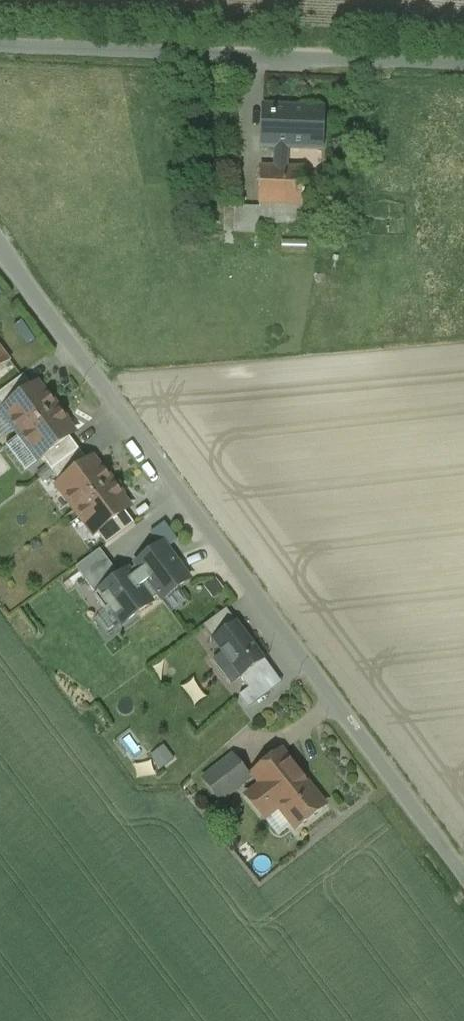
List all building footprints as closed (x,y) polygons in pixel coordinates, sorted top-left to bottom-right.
[(323,108),(263,105),(261,148),(275,149),(287,149),(321,151),(323,108)] [(287,149),(275,149),(274,167),(261,167),(259,203),(301,205),(303,169),(286,168),(287,149)] [(301,205),(259,203),(259,208),(258,223),(259,223),(317,225),(317,216),(301,216),(301,205)] [(259,208),(234,207),(233,233),(259,233),(259,223),(258,223),(259,208)] [(10,362),(0,349),(0,369),(10,362)] [(0,392),(0,404),(4,409),(33,388),(23,375),(0,392)] [(33,388),(4,409),(12,420),(11,426),(18,436),(58,407),(53,401),(51,402),(39,387),(35,390),(33,388)] [(58,407),(18,436),(26,447),(32,447),(40,458),(69,437),(67,434),(72,431),(60,415),(63,413),(58,407)] [(69,437),(40,458),(50,471),(79,450),(69,437)] [(79,450),(50,471),(59,484),(88,463),(79,450)] [(88,463),(59,484),(67,494),(66,501),(74,511),(113,482),(109,476),(106,477),(95,461),(90,465),(88,463)] [(113,482),(74,511),(82,522),(88,522),(96,533),(125,511),(123,509),(127,505),(116,490),(118,488),(113,482)] [(134,524),(125,511),(96,533),(105,546),(134,524)] [(162,541),(135,561),(162,596),(189,576),(162,541)] [(124,624),(162,596),(135,561),(98,588),(124,624)] [(226,609),(203,627),(212,640),(235,622),(226,609)] [(264,661),(236,622),(235,622),(212,640),(240,678),(264,661)] [(325,804),(282,750),(253,774),(262,785),(247,797),(264,817),(279,806),(296,828),(325,804)] [(234,755),(203,780),(219,801),(250,776),(234,755)]
